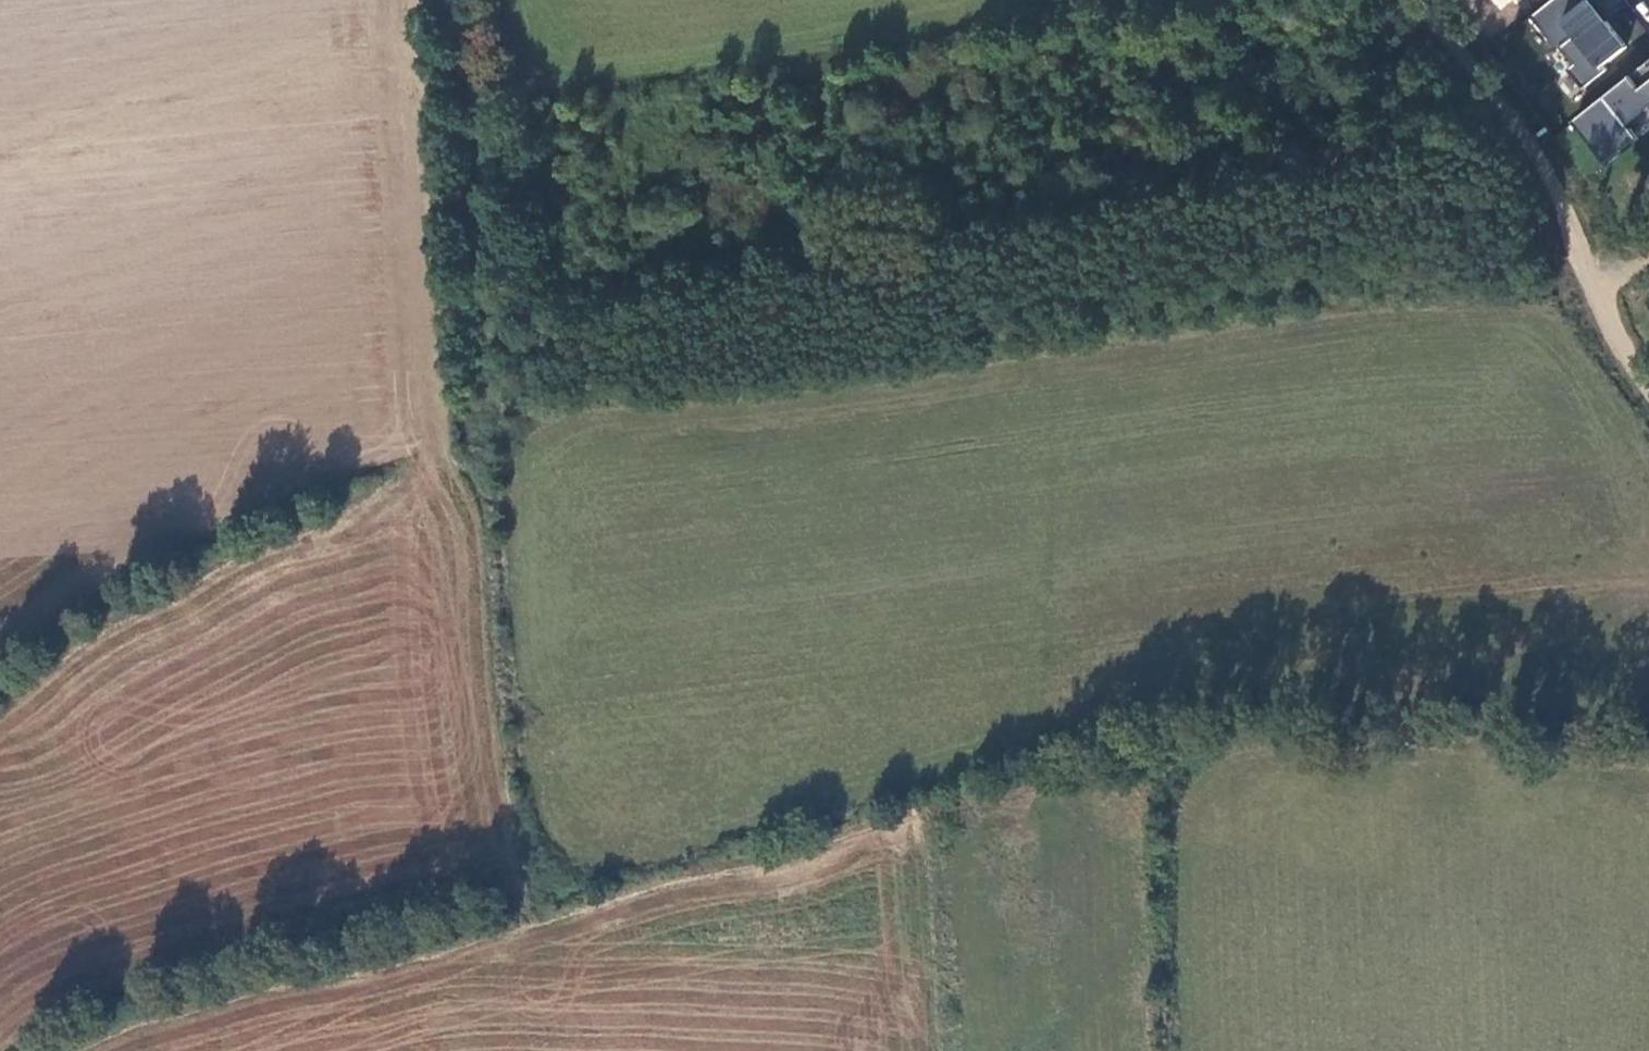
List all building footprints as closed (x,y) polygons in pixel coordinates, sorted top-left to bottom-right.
[(1582,86),(1628,48),(1587,0),(1548,0),(1526,19),(1582,86)] [(1569,122),(1604,165),(1648,128),(1648,57),(1569,122)]
